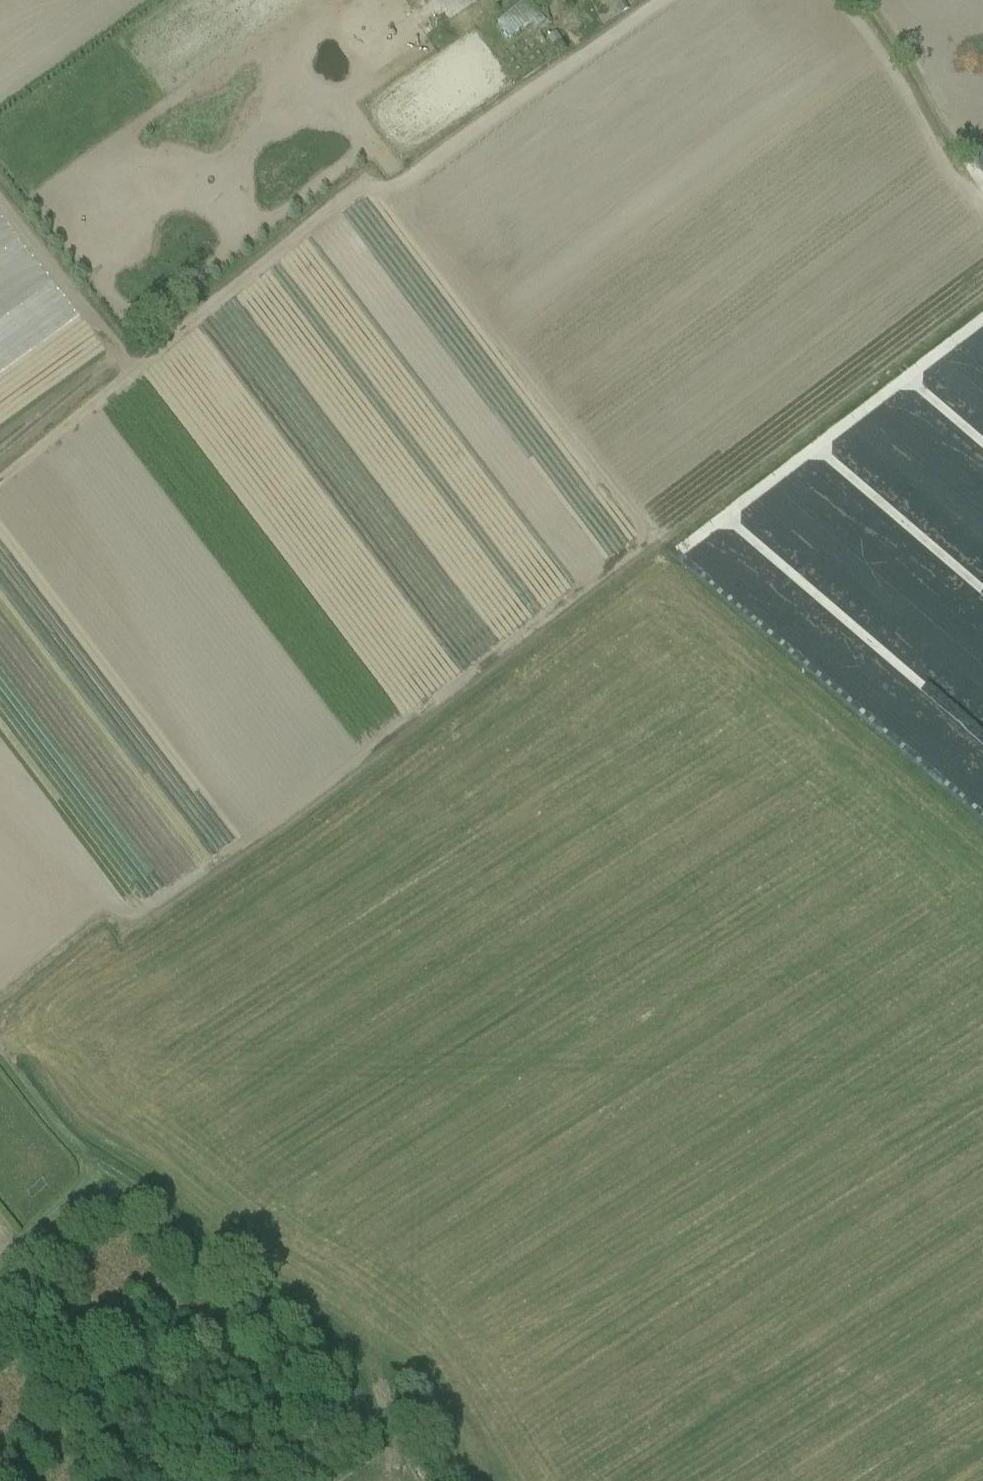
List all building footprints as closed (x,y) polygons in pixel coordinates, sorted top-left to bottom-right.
[(528,0),(524,0),(496,23),(509,40),(531,22),(537,29),(546,22),(528,0)] [(464,109),(474,101),(460,83),(451,93),(464,109)]
